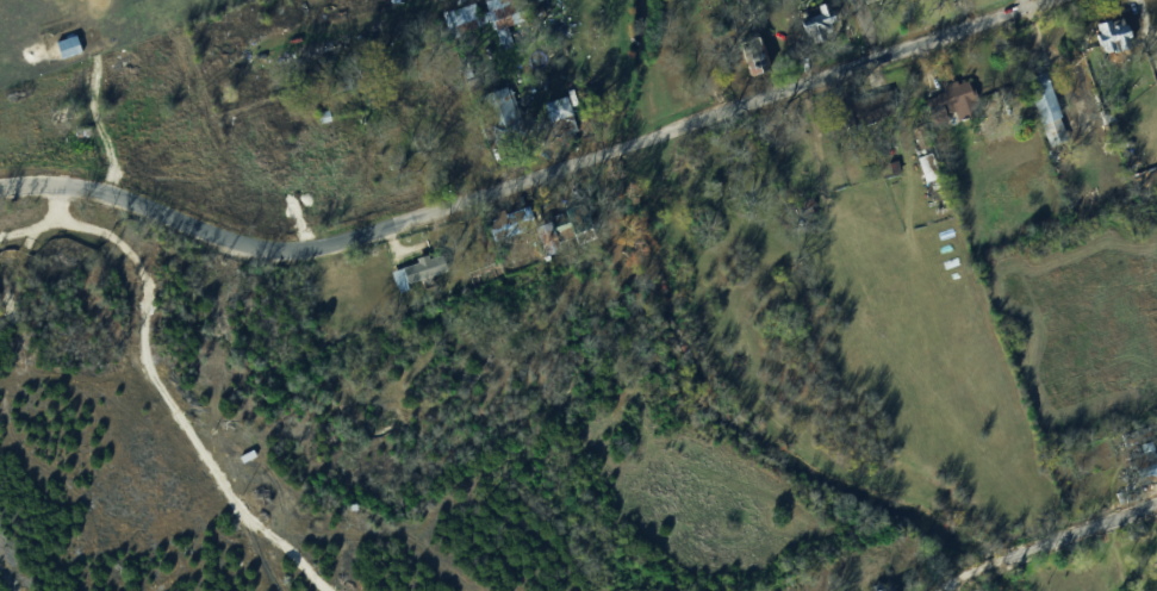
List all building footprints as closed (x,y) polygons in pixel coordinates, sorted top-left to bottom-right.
[(478,4),(489,0),(523,0),(536,42),(498,54),(489,23),(447,36),(440,15),(469,6),(473,18),(481,15),(478,4)] [(796,26),(803,44),(829,35),(819,8),(810,12),(813,19),(796,26)] [(1089,27),(1101,24),(1102,27),(1116,24),(1119,31),(1121,31),(1124,41),(1091,50),(1089,43),(1094,41),(1089,27)] [(732,60),(744,87),(766,77),(755,50),(732,60)] [(1016,85),(1037,77),(1057,129),(1037,137),(1016,85)] [(1051,81),(1031,88),(1051,143),(1071,136),(1051,81)] [(938,97),(937,91),(962,83),(964,94),(968,93),(975,120),(935,132),(932,119),(927,120),(923,110),(927,110),(925,104),(932,101),(932,98),(938,97)] [(478,101),(500,93),(514,127),(491,136),(478,101)] [(539,108),(545,129),(570,122),(562,100),(539,108)] [(311,114),(316,129),(326,126),(323,112),(311,114)] [(931,165),(935,176),(940,174),(933,152),(920,156),(923,167),(931,165)] [(912,163),(920,187),(929,183),(921,160),(912,163)] [(583,203),(553,215),(559,229),(574,222),(577,231),(593,225),(583,203)] [(496,240),(538,223),(530,204),(488,220),(496,240)] [(386,276),(394,299),(404,297),(402,288),(435,276),(429,257),(410,263),(412,268),(386,276)] [(1138,486),(1156,480),(1156,471),(1152,454),(1130,462),(1138,486)] [(877,590),(901,590),(899,583),(885,587),(883,581),(875,584),(877,590)]
